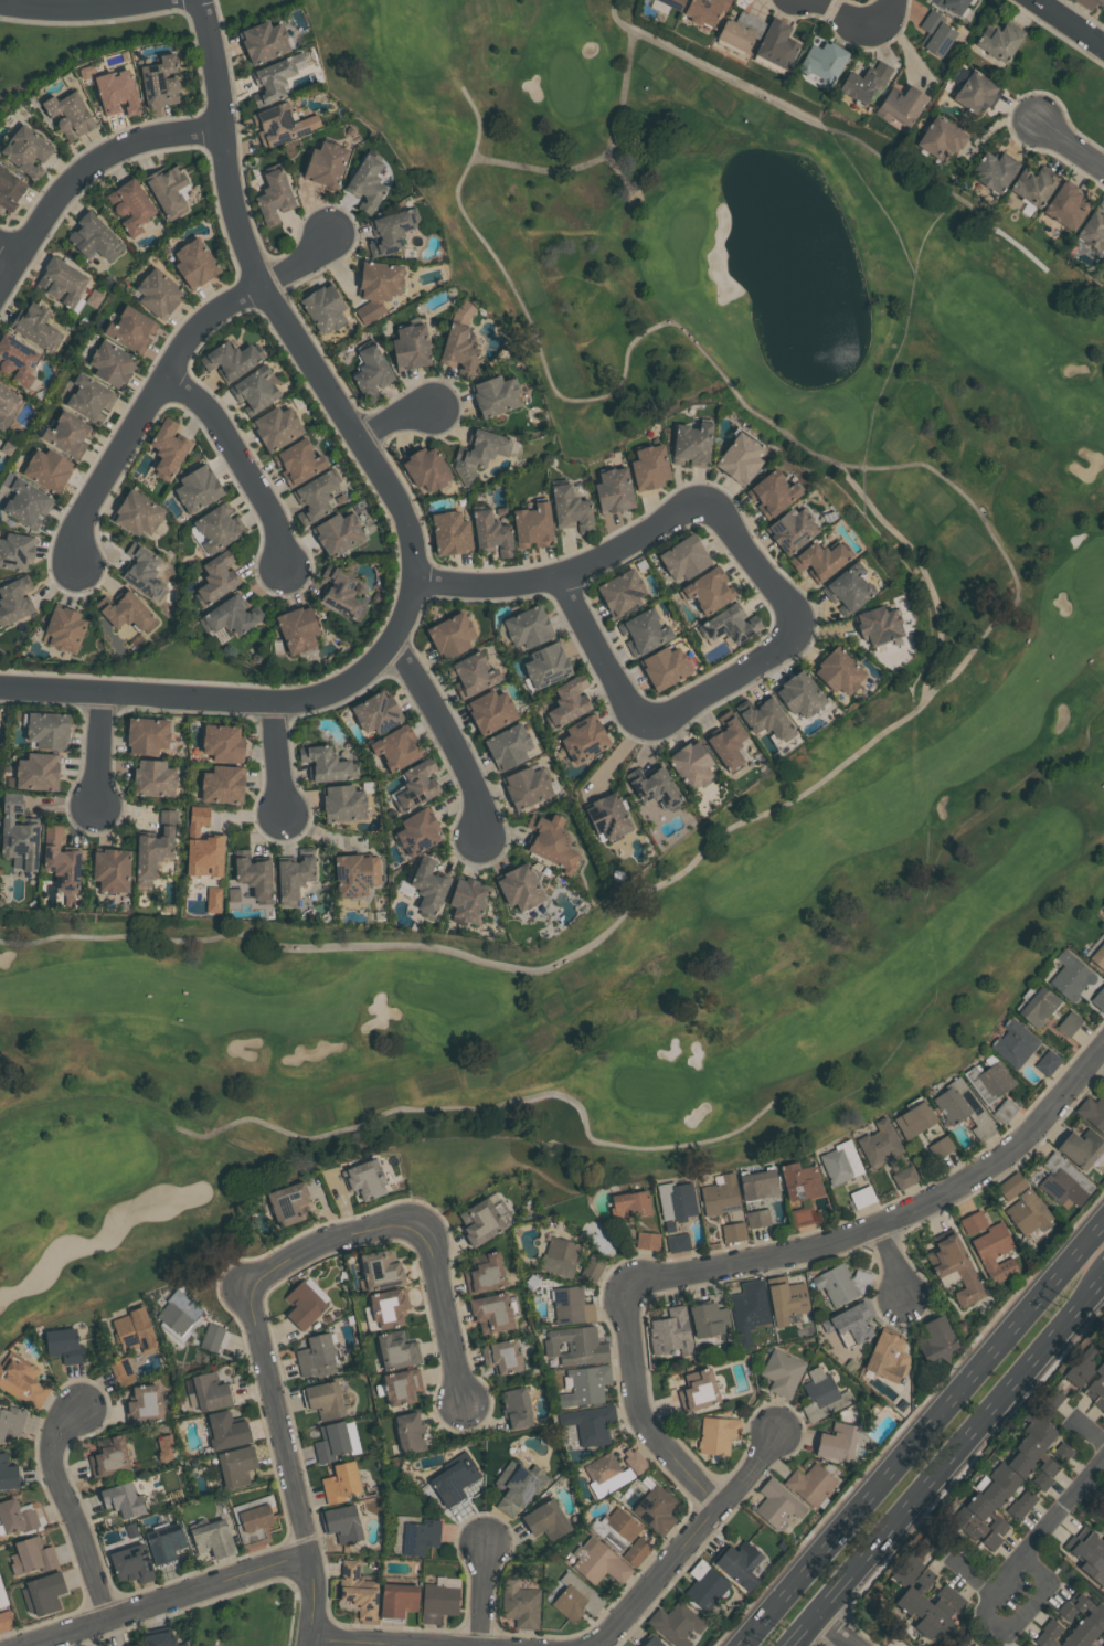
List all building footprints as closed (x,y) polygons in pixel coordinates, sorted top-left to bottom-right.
[(679,11),(657,0),(684,0),(679,11)] [(683,12),(689,0),(730,0),(724,12),(720,10),(712,26),(702,22),(698,24),(691,21),(690,15),(683,12)] [(943,9),(931,0),(968,0),(958,13),(945,4),(943,9)] [(1089,12),(1071,0),(1103,0),(1103,9),(1095,3),(1089,12)] [(940,59),(919,44),(926,32),(917,26),(931,8),(952,22),(949,25),(958,31),(940,59)] [(726,18),(734,21),(740,10),(765,22),(757,40),(751,36),(743,54),(715,41),(726,18)] [(786,68),(755,53),(773,17),(792,25),(786,38),(788,39),(789,36),(799,42),(786,68)] [(269,26),(279,23),(290,50),(252,66),(242,42),(241,42),(236,32),(267,20),(268,22),(269,26)] [(974,42),(987,21),(999,29),(1004,22),(1022,34),(1004,63),(974,42)] [(804,71),(797,67),(811,43),(820,47),(824,41),(828,43),(829,42),(849,52),(829,86),(822,82),(818,83),(805,74),(804,71)] [(286,95),(255,108),(251,96),(258,93),(250,72),(300,52),(306,66),(296,71),(297,73),(284,78),(286,84),(282,86),(286,95)] [(177,75),(179,92),(177,92),(179,103),(167,105),(167,104),(146,107),(139,65),(160,62),(159,55),(173,53),(177,71),(163,73),(164,77),(177,75)] [(863,106),(860,107),(853,103),(852,98),(847,95),(846,86),(841,83),(848,71),(860,77),(863,70),(870,74),(878,61),(892,68),(878,93),(872,91),(863,106)] [(117,72),(129,67),(141,113),(125,117),(123,106),(127,105),(125,99),(117,102),(119,113),(105,116),(94,77),(112,72),(113,75),(117,74),(117,72)] [(972,70),(1001,89),(989,108),(986,105),(983,110),(978,108),(974,115),(954,102),(959,94),(956,92),(972,70)] [(910,84),(928,97),(903,135),(872,114),(891,86),(903,94),(910,84)] [(74,89),(95,125),(76,136),(77,137),(68,142),(62,130),(61,130),(61,129),(60,129),(59,129),(59,128),(57,128),(57,127),(56,126),(56,125),(56,124),(56,123),(56,121),(56,120),(57,120),(57,119),(59,118),(60,118),(60,117),(61,117),(62,117),(63,117),(64,117),(61,111),(50,118),(40,102),(52,94),(56,100),(74,89)] [(250,115),(287,99),(295,121),(316,113),(320,126),(264,149),(259,139),(264,138),(259,125),(255,127),(250,115)] [(935,113),(967,135),(954,155),(951,152),(944,163),(914,144),(935,113)] [(34,182),(0,153),(0,149),(6,142),(9,145),(12,140),(9,137),(21,123),(53,150),(42,162),(34,157),(30,162),(33,166),(35,163),(44,171),(34,182)] [(318,149),(321,139),(350,149),(337,189),(302,177),(312,147),(318,149)] [(999,195),(976,180),(978,177),(970,172),(985,150),(997,158),(1001,151),(1020,163),(999,195)] [(365,152),(383,162),(375,174),(381,178),(378,182),(386,188),(370,215),(358,208),(364,195),(360,193),(358,198),(343,190),(365,152)] [(177,163),(188,183),(176,190),(177,193),(179,192),(185,204),(184,205),(187,210),(168,221),(144,177),(159,168),(161,172),(177,163)] [(7,210),(0,205),(0,166),(26,184),(7,214),(4,213),(7,210)] [(263,173),(280,166),(296,206),(279,212),(277,206),(274,208),(279,223),(265,227),(254,197),(264,192),(262,188),(267,185),(263,173)] [(1039,169),(1057,181),(1038,209),(1008,189),(1022,167),(1034,176),(1039,169)] [(128,212),(126,212),(125,213),(125,214),(123,214),(121,215),(120,215),(118,215),(117,214),(116,213),(115,212),(114,212),(112,212),(112,211),(112,210),(112,205),(105,195),(132,178),(156,212),(138,223),(144,231),(130,240),(119,222),(130,215),(128,212)] [(1072,232),(1041,211),(1064,178),(1078,188),(1075,189),(1081,193),(1079,195),(1091,204),(1072,232)] [(415,206),(421,225),(403,231),(405,236),(401,237),(404,248),(371,257),(367,244),(374,242),(369,220),(415,206)] [(75,227),(73,226),(78,222),(77,221),(88,210),(125,247),(108,263),(92,246),(82,255),(66,238),(68,236),(67,235),(75,227)] [(1101,211),(1103,213),(1103,252),(1100,249),(1097,252),(1074,236),(1093,210),(1098,213),(1101,211)] [(172,253),(197,236),(220,269),(191,290),(173,265),(179,261),(172,253)] [(43,267),(51,255),(88,278),(82,287),(85,289),(79,297),(83,300),(75,312),(60,302),(66,293),(63,290),(56,299),(52,296),(51,298),(42,293),(43,290),(34,285),(41,275),(42,275),(45,269),(43,267)] [(382,304),(386,311),(363,325),(353,310),(368,301),(368,299),(358,298),(362,261),(403,265),(401,295),(390,294),(390,301),(382,300),(382,304)] [(135,288),(153,265),(185,293),(161,321),(138,300),(142,295),(135,288)] [(340,310),(347,321),(322,337),(299,299),(322,285),(323,287),(331,283),(346,307),(340,310)] [(455,312),(466,321),(476,307),(465,299),(455,312)] [(22,316),(30,302),(38,308),(40,306),(51,312),(43,325),(45,326),(46,323),(59,331),(57,333),(63,337),(51,355),(8,328),(17,314),(20,316),(21,315),(22,316)] [(149,340),(140,355),(102,333),(109,321),(115,325),(119,317),(118,316),(125,305),(159,325),(152,336),(148,332),(145,338),(149,340)] [(468,326),(464,339),(470,341),(469,347),(479,349),(469,381),(455,376),(457,368),(438,362),(450,320),(468,326)] [(395,328),(424,323),(431,364),(396,370),(391,339),(397,338),(395,328)] [(2,372),(0,371),(0,337),(3,332),(39,355),(28,372),(34,376),(26,390),(12,381),(13,379),(11,378),(15,371),(12,368),(10,371),(9,372),(7,373),(4,373),(2,372)] [(103,338),(138,360),(119,390),(93,374),(97,369),(87,362),(103,338)] [(232,349),(235,346),(240,351),(254,341),(265,357),(226,383),(216,370),(220,368),(217,364),(206,372),(198,359),(225,340),(232,349)] [(373,342),(395,380),(380,389),(378,383),(373,385),(380,396),(367,404),(351,374),(360,370),(358,365),(363,362),(357,351),(373,342)] [(264,362),(272,373),(266,378),(270,385),(273,383),(280,394),(248,417),(243,408),(248,405),(244,399),(238,403),(227,387),(264,362)] [(72,383),(78,372),(117,395),(107,412),(100,407),(98,413),(104,416),(98,425),(64,405),(71,393),(73,394),(78,386),(72,383)] [(511,376),(521,405),(481,418),(470,384),(499,374),(500,381),(511,376)] [(2,432),(0,430),(0,384),(23,399),(2,432)] [(305,431),(268,453),(250,422),(277,405),(280,411),(289,405),(305,431)] [(77,461),(39,438),(46,426),(50,428),(62,410),(96,429),(89,439),(84,436),(81,442),(87,446),(77,461)] [(190,444),(170,479),(168,478),(166,480),(155,474),(156,470),(153,468),(160,457),(155,454),(158,449),(149,444),(164,416),(178,424),(172,435),(180,440),(181,438),(190,444)] [(682,458),(681,465),(671,464),(675,424),(689,425),(689,427),(699,428),(700,422),(712,423),(708,467),(690,466),(691,459),(682,458)] [(467,486),(464,488),(452,467),(458,444),(466,446),(471,426),(475,427),(518,439),(520,443),(517,456),(508,454),(507,457),(493,454),(491,459),(488,458),(485,468),(475,465),(474,470),(479,480),(467,486)] [(762,460),(742,487),(712,466),(739,431),(763,447),(756,456),(762,460)] [(270,457),(305,436),(312,448),(310,449),(315,457),(320,454),(328,465),(290,489),(279,472),(284,469),(280,464),(277,467),(270,457)] [(662,443),(670,478),(662,480),(664,486),(636,491),(630,460),(636,459),(634,448),(662,443)] [(400,459),(406,455),(423,445),(425,449),(433,445),(452,477),(421,495),(400,459)] [(75,464),(56,495),(20,474),(35,448),(44,454),(47,448),(75,464)] [(224,493),(189,514),(173,489),(182,485),(178,478),(203,464),(208,470),(210,469),(224,493)] [(626,465),(635,507),(601,514),(594,484),(599,482),(597,471),(626,465)] [(744,492),(775,466),(789,484),(793,480),(802,491),(766,521),(754,507),(760,502),(757,499),(753,502),(744,492)] [(291,491),(329,469),(339,486),(327,492),(330,498),(327,500),(332,509),(305,525),(298,512),(302,510),(291,491)] [(41,521),(35,531),(1,510),(8,498),(10,499),(14,491),(11,490),(11,491),(0,485),(7,472),(54,500),(44,517),(39,512),(35,518),(41,521)] [(588,499),(593,533),(578,534),(576,519),(571,520),(572,527),(555,529),(551,485),(570,482),(571,496),(578,496),(578,500),(588,499)] [(164,511),(149,535),(141,530),(137,537),(113,521),(117,513),(115,512),(129,488),(164,511)] [(511,510),(526,508),(526,510),(534,509),(533,499),(548,498),(553,544),(535,546),(535,542),(528,542),(529,546),(516,548),(511,510)] [(242,533),(205,556),(188,529),(194,525),(192,522),(221,503),(231,519),(232,518),(242,533)] [(819,530),(787,556),(764,529),(788,509),(792,513),(800,507),(819,530)] [(493,552),(477,554),(473,510),(490,508),(491,521),(498,520),(499,525),(510,524),(513,556),(498,559),(497,544),(493,544),(493,552)] [(460,520),(468,519),(473,551),(435,555),(431,512),(459,509),(460,520)] [(351,512),(365,538),(329,559),(311,528),(338,512),(341,518),(351,512)] [(24,572),(0,568),(0,538),(4,539),(6,532),(35,538),(34,545),(31,564),(25,563),(24,572)] [(657,555),(691,532),(711,562),(684,580),(681,574),(673,580),(657,555)] [(158,603),(121,577),(134,561),(124,553),(132,540),(160,560),(155,567),(158,571),(153,576),(164,583),(162,586),(167,590),(158,603)] [(788,561),(814,540),(820,549),(824,545),(828,550),(838,541),(848,553),(850,551),(853,554),(817,585),(806,572),(810,567),(807,562),(796,571),(788,561)] [(241,582),(202,608),(193,595),(198,592),(195,590),(206,581),(203,576),(208,574),(202,565),(227,548),(236,560),(226,566),(233,577),(236,575),(241,582)] [(875,591),(845,618),(836,608),(842,603),(838,597),(831,603),(820,590),(856,559),(866,570),(859,575),(863,581),(866,580),(875,591)] [(328,563),(357,578),(351,588),(354,591),(351,596),(363,603),(361,606),(365,608),(358,623),(319,601),(325,591),(326,592),(330,583),(320,577),(328,563)] [(680,588),(718,564),(736,595),(703,616),(691,597),(688,599),(680,588)] [(647,594),(638,598),(641,604),(612,618),(595,586),(634,566),(647,594)] [(1,597),(0,595),(0,587),(26,574),(33,588),(25,592),(34,610),(0,627),(0,598),(1,597)] [(94,605),(105,595),(113,604),(128,590),(158,620),(146,633),(142,628),(140,630),(131,622),(127,626),(124,622),(116,629),(94,605)] [(198,619),(235,593),(242,603),(241,604),(246,612),(256,605),(265,618),(237,637),(231,627),(227,629),(224,625),(208,635),(198,619)] [(554,636),(524,649),(522,643),(513,646),(510,640),(509,641),(506,631),(507,631),(501,619),(540,603),(554,636)] [(697,627),(733,603),(744,619),(754,614),(762,626),(735,644),(729,635),(725,637),(722,631),(711,639),(709,637),(704,639),(697,627)] [(904,635),(870,646),(868,640),(862,643),(852,615),(881,605),(884,612),(894,608),(896,614),(898,613),(901,623),(900,623),(904,635)] [(87,620),(75,655),(46,645),(51,635),(44,633),(53,606),(61,608),(62,606),(81,613),(78,618),(87,620)] [(317,645),(288,656),(274,616),(300,606),(301,609),(309,606),(319,633),(312,635),(317,645)] [(673,636),(633,658),(624,641),(631,638),(628,633),(622,636),(616,625),(652,606),(658,618),(656,619),(660,627),(667,624),(673,636)] [(469,647),(442,661),(425,629),(461,609),(476,636),(467,640),(469,647)] [(572,672),(535,690),(530,678),(528,679),(523,669),(526,669),(522,663),(532,659),(529,652),(554,640),(558,648),(560,647),(572,672)] [(810,670),(837,644),(867,673),(846,694),(838,688),(834,692),(810,670)] [(691,672),(655,692),(638,660),(666,646),(669,651),(678,647),(681,652),(681,651),(687,660),(686,661),(691,672)] [(445,667),(479,649),(486,661),(484,662),(489,670),(495,668),(501,679),(461,700),(453,683),(459,680),(456,675),(450,678),(445,667)] [(773,689),(803,668),(826,701),(817,708),(817,710),(809,715),(808,714),(803,718),(797,710),(792,714),(773,689)] [(590,709),(551,731),(543,718),(548,715),(545,712),(556,705),(553,699),(558,697),(553,689),(581,672),(588,684),(577,691),(584,701),(585,701),(590,709)] [(464,703),(491,689),(495,695),(503,691),(507,697),(508,695),(513,705),(511,705),(518,718),(480,736),(464,703)] [(350,708),(381,690),(384,697),(390,693),(400,711),(397,713),(402,721),(376,734),(373,728),(364,733),(350,708)] [(734,708),(747,698),(754,707),(771,694),(794,728),(777,740),(769,728),(764,731),(762,728),(753,734),(734,708)] [(747,735),(739,741),(742,745),(736,748),(743,760),(741,762),(743,766),(732,774),(729,769),(728,771),(703,736),(721,724),(716,718),(729,709),(747,735)] [(70,714),(67,751),(36,748),(36,742),(25,741),(28,712),(70,714)] [(611,744),(574,765),(560,740),(569,734),(564,729),(590,713),(594,721),(596,720),(611,744)] [(157,756),(126,754),(128,718),(169,720),(168,748),(158,748),(157,756)] [(527,757),(498,772),(482,740),(519,721),(524,732),(526,731),(530,740),(530,741),(533,746),(524,751),(527,757)] [(243,763),(211,761),(211,754),(201,754),(203,724),(238,726),(238,735),(245,736),(243,763)] [(368,743),(402,724),(405,730),(410,728),(413,734),(408,736),(415,748),(420,747),(422,752),(418,754),(420,756),(390,772),(379,753),(374,755),(368,743)] [(666,757),(688,742),(690,745),(698,740),(713,763),(707,767),(713,776),(700,785),(699,784),(689,790),(666,757)] [(355,778),(309,783),(308,765),(314,765),(312,761),(299,762),(298,746),(330,744),(331,755),(336,755),(336,761),(350,760),(350,763),(354,763),(355,778)] [(57,792),(15,789),(17,760),(26,760),(26,753),(59,754),(57,792)] [(402,772),(423,758),(424,761),(431,757),(437,768),(431,773),(440,790),(404,813),(403,810),(399,813),(392,800),(395,798),(394,795),(405,788),(402,782),(406,779),(402,772)] [(177,768),(174,797),(132,795),(135,768),(138,768),(138,758),(167,761),(166,768),(177,768)] [(200,801),(201,772),(212,773),(212,765),(244,767),(242,804),(200,801)] [(500,777),(530,765),(532,771),(542,767),(544,773),(545,773),(549,783),(548,783),(553,795),(514,810),(500,777)] [(624,775),(637,766),(644,777),(654,772),(652,769),(660,765),(684,804),(671,813),(668,807),(666,809),(658,797),(654,800),(650,797),(641,803),(624,775)] [(325,821),(322,786),(353,784),(353,790),(364,789),(365,819),(325,821)] [(583,805),(615,790),(633,828),(606,839),(603,830),(596,833),(583,805)] [(1,856),(3,793),(23,794),(23,814),(13,813),(13,825),(30,825),(30,822),(38,824),(36,872),(23,872),(24,857),(1,856)] [(187,875),(223,876),(225,834),(210,834),(210,806),(189,806),(187,875)] [(400,821),(423,806),(427,814),(431,813),(445,836),(410,858),(394,832),(403,827),(400,821)] [(136,885),(138,835),(159,836),(160,810),(177,810),(176,828),(174,828),(173,858),(162,857),(162,861),(156,860),(156,880),(150,880),(150,886),(136,885)] [(566,848),(581,854),(573,872),(571,871),(569,877),(561,872),(563,867),(523,848),(531,830),(524,827),(531,813),(549,820),(552,813),(564,818),(561,827),(564,829),(567,833),(569,838),(569,842),(569,846),(566,848)] [(79,850),(76,894),(59,893),(60,888),(55,888),(56,875),(53,875),(53,870),(43,869),(45,825),(62,825),(61,842),(59,842),(59,850),(73,851),(73,850),(79,850)] [(128,892),(98,891),(99,880),(92,880),(93,851),(103,851),(103,849),(131,850),(128,892)] [(233,850),(247,849),(247,860),(269,859),(272,904),(256,904),(255,900),(252,900),(252,885),(245,885),(245,882),(234,882),(233,850)] [(333,856),(361,852),(361,857),(378,854),(380,883),(365,884),(365,895),(337,898),(333,856)] [(279,906),(277,860),(288,859),(288,860),(301,860),(301,854),(312,854),(315,880),(304,881),(304,885),(298,885),(299,899),(295,900),(296,905),(279,906)] [(408,884),(421,854),(436,860),(432,869),(450,877),(433,921),(417,914),(420,909),(414,906),(418,894),(415,893),(417,888),(408,884)] [(493,877),(527,861),(544,899),(519,912),(514,903),(508,906),(493,877)] [(447,904),(456,878),(464,880),(465,877),(490,885),(478,924),(466,921),(466,922),(457,920),(457,921),(450,918),(454,906),(447,904)] [(223,886),(208,886),(207,912),(222,912),(223,886)] [(240,887),(229,887),(229,898),(241,898),(240,887)] [(1089,958),(1103,940),(1103,973),(1089,958)] [(1097,976),(1065,947),(1056,957),(1064,964),(1049,982),(1073,1003),(1097,976)] [(1037,1029),(1061,1001),(1042,984),(1018,1012),(1037,1029)] [(1091,1000),(1103,1011),(1103,984),(1091,1000)] [(1056,1027),(1069,1038),(1084,1019),(1071,1009),(1056,1027)] [(992,1046),(1016,1069),(1041,1042),(1012,1016),(1003,1025),(1008,1029),(992,1046)] [(1048,1076),(1063,1060),(1050,1048),(1035,1065),(1048,1076)] [(965,1072),(987,1104),(1017,1084),(1000,1059),(983,1070),(978,1063),(965,1072)] [(959,1076),(997,1130),(979,1143),(969,1129),(975,1125),(967,1113),(951,1125),(932,1098),(947,1087),(946,1085),(959,1076)] [(1094,1102),(1103,1090),(1103,1137),(1073,1111),(1086,1095),(1094,1102)] [(938,1120),(926,1099),(894,1118),(907,1139),(938,1120)] [(905,1152),(887,1115),(872,1123),(875,1130),(857,1139),(872,1168),(905,1152)] [(1087,1127),(1103,1141),(1103,1154),(1087,1175),(1055,1147),(1071,1129),(1079,1136),(1087,1127)] [(935,1158),(956,1149),(949,1134),(928,1144),(935,1158)] [(865,1173),(852,1140),(819,1153),(832,1186),(865,1173)] [(1053,1150),(1085,1179),(1094,1186),(1085,1197),(1074,1188),(1059,1207),(1036,1186),(1049,1171),(1041,1165),(1053,1150)] [(340,1171),(375,1158),(385,1186),(382,1187),(385,1193),(362,1202),(358,1189),(348,1192),(340,1171)] [(788,1201),(824,1195),(818,1164),(799,1168),(798,1161),(781,1164),(788,1201)] [(900,1190),(920,1179),(912,1164),(892,1174),(900,1190)] [(743,1199),(780,1196),(777,1170),(741,1173),(743,1199)] [(705,1215),(741,1210),(735,1171),(721,1174),(723,1183),(701,1186),(705,1215)] [(1005,1199),(1028,1187),(1020,1172),(997,1183),(1005,1199)] [(278,1229),(265,1194),(302,1180),(310,1201),(305,1203),(309,1218),(278,1229)] [(698,1214),(693,1180),(658,1186),(664,1223),(689,1219),(688,1215),(698,1214)] [(856,1208),(877,1200),(870,1184),(850,1193),(856,1208)] [(1024,1237),(1038,1225),(1040,1228),(1054,1217),(1031,1188),(1003,1210),(1024,1237)] [(612,1194),(615,1220),(652,1215),(649,1190),(612,1194)] [(495,1192),(509,1215),(506,1218),(510,1224),(471,1249),(459,1230),(465,1226),(457,1214),(486,1197),(486,1198),(495,1192)] [(748,1227),(771,1225),(769,1208),(746,1211),(748,1227)] [(970,1236),(991,1284),(1019,1272),(1011,1253),(1016,1251),(1003,1220),(989,1226),(981,1209),(960,1218),(968,1237),(970,1236)] [(748,1238),(745,1221),(722,1225),(725,1243),(748,1238)] [(951,1228),(969,1262),(968,1263),(986,1296),(959,1309),(953,1295),(964,1288),(954,1270),(935,1279),(923,1254),(936,1247),(931,1238),(951,1228)] [(661,1232),(638,1232),(637,1248),(660,1249),(661,1232)] [(691,1249),(689,1233),(668,1235),(670,1252),(691,1249)] [(575,1277),(582,1243),(550,1236),(543,1270),(575,1277)] [(357,1255),(391,1249),(393,1259),(385,1261),(386,1264),(396,1262),(399,1268),(401,1267),(404,1283),(399,1284),(364,1292),(357,1255)] [(470,1257),(497,1251),(505,1286),(467,1295),(463,1273),(473,1270),(470,1257)] [(842,1262),(850,1276),(847,1277),(857,1296),(832,1308),(821,1288),(816,1291),(810,1279),(842,1262)] [(739,1284),(763,1279),(769,1318),(733,1325),(728,1296),(741,1294),(739,1284)] [(283,1298),(300,1281),(326,1306),(300,1331),(284,1315),(291,1307),(283,1298)] [(767,1286),(785,1283),(786,1285),(804,1283),(808,1312),(786,1316),(787,1326),(774,1328),(767,1286)] [(368,1295),(404,1286),(408,1308),(403,1309),(405,1316),(401,1317),(403,1325),(378,1330),(376,1321),(372,1321),(369,1305),(370,1304),(368,1295)] [(551,1289),(581,1286),(582,1304),(593,1303),(595,1321),(555,1326),(551,1289)] [(467,1300),(506,1292),(513,1328),(480,1335),(477,1321),(471,1323),(467,1300)] [(714,1302),(716,1309),(726,1308),(731,1332),(693,1339),(688,1306),(714,1302)] [(862,1303),(869,1315),(866,1316),(867,1317),(861,1320),(864,1326),(867,1325),(873,1336),(856,1346),(847,1329),(837,1335),(835,1329),(825,1335),(819,1324),(858,1303),(859,1304),(862,1303)] [(158,1347),(145,1305),(128,1311),(129,1314),(113,1319),(123,1353),(141,1347),(142,1352),(158,1347)] [(666,1308),(683,1305),(692,1356),(680,1358),(678,1349),(667,1350),(667,1353),(651,1356),(648,1337),(649,1337),(648,1328),(650,1328),(649,1321),(667,1318),(666,1308)] [(921,1324),(942,1314),(957,1347),(925,1363),(914,1341),(926,1336),(921,1324)] [(216,1317),(208,1315),(202,1348),(219,1352),(224,1326),(214,1324),(216,1317)] [(559,1342),(556,1347),(558,1356),(543,1357),(542,1340),(546,1340),(545,1330),(595,1326),(596,1344),(606,1342),(608,1362),(560,1367),(559,1353),(567,1352),(567,1347),(566,1341),(559,1342)] [(74,1328),(76,1346),(82,1345),(84,1363),(62,1366),(61,1356),(46,1358),(43,1331),(74,1328)] [(374,1335),(402,1329),(404,1339),(401,1339),(402,1344),(415,1341),(421,1363),(382,1371),(374,1335)] [(909,1364),(903,1378),(899,1376),(895,1383),(862,1369),(879,1330),(888,1335),(889,1332),(896,1336),(895,1338),(904,1341),(900,1351),(905,1353),(907,1356),(909,1360),(907,1363),(909,1364)] [(305,1338),(326,1332),(336,1373),(316,1378),(315,1374),(300,1378),(294,1351),(308,1348),(305,1338)] [(479,1346),(514,1338),(517,1348),(518,1348),(521,1362),(520,1362),(521,1370),(495,1376),(492,1367),(484,1369),(479,1346)] [(1075,1392),(1058,1413),(1041,1400),(1087,1346),(1103,1360),(1075,1392)] [(772,1348),(806,1364),(788,1400),(767,1390),(772,1381),(758,1374),(772,1348)] [(35,1411),(0,1389),(0,1366),(10,1350),(38,1368),(31,1379),(39,1383),(41,1379),(52,1385),(35,1411)] [(136,1381),(128,1357),(111,1362),(120,1386),(136,1381)] [(1078,1390),(1103,1359),(1103,1389),(1092,1402),(1078,1390)] [(564,1369),(608,1364),(611,1384),(601,1384),(603,1403),(563,1406),(562,1394),(572,1394),(571,1388),(571,1383),(571,1378),(565,1378),(564,1369)] [(806,1372),(819,1366),(824,1374),(827,1372),(838,1393),(847,1389),(853,1401),(808,1424),(800,1408),(814,1401),(813,1399),(808,1401),(800,1385),(810,1381),(806,1372)] [(382,1376),(417,1368),(422,1390),(413,1392),(415,1402),(386,1408),(383,1390),(384,1389),(382,1376)] [(676,1391),(686,1389),(682,1374),(709,1368),(719,1402),(681,1412),(676,1391)] [(190,1377),(215,1371),(217,1384),(226,1382),(232,1405),(198,1412),(198,1408),(189,1410),(183,1380),(191,1379),(190,1377)] [(302,1388),(336,1380),(343,1416),(319,1422),(316,1409),(308,1410),(302,1388)] [(123,1402),(135,1401),(134,1399),(132,1399),(130,1387),(156,1384),(157,1393),(160,1393),(163,1421),(125,1424),(123,1402)] [(499,1392),(523,1387),(524,1393),(526,1393),(531,1415),(529,1415),(531,1425),(508,1431),(505,1417),(502,1419),(500,1410),(503,1409),(499,1392)] [(1092,1402),(1103,1389),(1103,1414),(1092,1403),(1092,1402)] [(555,1414),(613,1405),(616,1424),(606,1425),(608,1443),(578,1448),(575,1424),(558,1427),(555,1414)] [(1,1443),(0,1443),(0,1408),(9,1411),(11,1406),(28,1411),(20,1437),(4,1432),(1,1443)] [(1020,1417),(1028,1408),(1058,1433),(1054,1435),(1072,1451),(1062,1464),(1043,1448),(1026,1432),(1021,1429),(1027,1423),(1020,1417)] [(226,1412),(229,1412),(231,1423),(244,1420),(244,1423),(246,1423),(251,1443),(232,1446),(211,1452),(205,1426),(208,1425),(205,1414),(225,1410),(226,1412)] [(393,1416),(415,1412),(418,1424),(422,1423),(425,1434),(422,1434),(425,1449),(402,1455),(401,1449),(399,1449),(394,1427),(395,1426),(393,1416)] [(701,1417),(741,1421),(739,1438),(730,1438),(728,1456),(698,1454),(698,1449),(696,1449),(697,1441),(699,1442),(701,1417)] [(342,1421),(350,1452),(332,1456),(333,1461),(317,1464),(311,1443),(321,1441),(318,1426),(342,1421)] [(832,1421),(858,1426),(850,1463),(815,1455),(819,1433),(829,1435),(832,1421)] [(1043,1448),(1041,1452),(1059,1467),(1049,1478),(1017,1451),(1012,1447),(1026,1432),(1043,1448)] [(157,1436),(160,1461),(175,1458),(172,1434),(157,1436)] [(91,1478),(86,1456),(97,1454),(95,1440),(121,1435),(129,1470),(91,1478)] [(252,1445),(256,1468),(246,1470),(250,1485),(224,1490),(215,1454),(252,1445)] [(634,1446),(622,1455),(639,1473),(650,1464),(634,1446)] [(464,1451),(480,1476),(460,1489),(464,1495),(444,1508),(426,1480),(444,1469),(440,1466),(464,1451)] [(623,1474),(614,1451),(584,1463),(593,1486),(623,1474)] [(1055,1484),(1045,1495),(1023,1475),(1021,1479),(1004,1465),(1017,1451),(1049,1478),(1055,1484)] [(18,1488),(0,1490),(0,1453),(7,1453),(8,1466),(15,1465),(18,1488)] [(535,1465),(544,1472),(543,1474),(550,1478),(542,1489),(541,1487),(535,1495),(532,1491),(520,1509),(519,1508),(511,1519),(493,1506),(503,1491),(492,1484),(510,1459),(530,1473),(535,1465)] [(331,1465),(352,1461),(360,1493),(343,1497),(344,1501),(326,1506),(320,1479),(333,1476),(331,1465)] [(1037,1498),(1027,1510),(990,1479),(987,1475),(999,1461),(1004,1465),(1021,1479),(1019,1483),(1037,1498)] [(814,1462),(837,1482),(813,1510),(782,1484),(795,1469),(802,1476),(814,1462)] [(769,1476),(807,1509),(799,1519),(792,1512),(785,1521),(786,1522),(786,1525),(781,1531),(776,1531),(753,1510),(765,1497),(757,1490),(769,1476)] [(1027,1510),(1017,1521),(998,1506),(996,1508),(992,1507),(978,1494),(990,1479),(1027,1510)] [(655,1483),(678,1502),(668,1514),(676,1520),(661,1538),(630,1511),(655,1483)] [(96,1490),(112,1485),(114,1490),(134,1484),(144,1515),(119,1522),(116,1514),(104,1517),(96,1490)] [(1006,1510),(1018,1521),(1039,1498),(1027,1487),(1006,1510)] [(1008,1526),(999,1537),(963,1506),(975,1491),(978,1494),(992,1507),(988,1511),(994,1516),(995,1515),(1008,1526)] [(230,1508),(270,1495),(274,1506),(268,1507),(273,1523),(264,1527),(268,1541),(242,1549),(234,1526),(235,1526),(230,1508)] [(3,1536),(0,1525),(0,1502),(13,1498),(14,1500),(15,1500),(19,1509),(18,1510),(18,1512),(33,1508),(40,1528),(22,1533),(21,1529),(3,1536)] [(551,1498),(571,1529),(550,1542),(543,1532),(533,1538),(520,1518),(551,1498)] [(318,1511),(353,1504),(361,1540),(337,1546),(333,1532),(323,1535),(318,1511)] [(643,1526),(617,1505),(601,1523),(596,1519),(589,1527),(621,1553),(643,1526)] [(1001,1540),(991,1552),(975,1539),(973,1541),(948,1519),(960,1505),(963,1506),(999,1537),(1001,1540)] [(188,1530),(223,1518),(235,1552),(212,1560),(208,1546),(194,1550),(188,1530)] [(403,1523),(417,1525),(418,1519),(439,1520),(437,1547),(423,1546),(422,1557),(401,1555),(403,1523)] [(178,1523),(185,1546),(172,1550),(174,1559),(155,1565),(144,1535),(178,1523)] [(1102,1542),(1103,1539),(1103,1563),(1074,1537),(1084,1526),(1102,1542)] [(933,1554),(904,1587),(890,1575),(931,1527),(945,1540),(933,1554)] [(1074,1537),(1103,1563),(1103,1584),(1101,1587),(1078,1565),(1081,1562),(1062,1546),(1072,1533),(1074,1537)] [(590,1535),(633,1571),(620,1585),(605,1572),(593,1586),(570,1567),(576,1559),(571,1553),(578,1544),(580,1547),(590,1535)] [(636,1567),(653,1546),(640,1535),(622,1556),(636,1567)] [(12,1543),(36,1536),(41,1549),(50,1546),(57,1567),(41,1572),(40,1568),(12,1576),(6,1557),(15,1553),(12,1543)] [(734,1549),(742,1539),(763,1557),(739,1585),(710,1561),(725,1542),(734,1549)] [(107,1555),(141,1543),(153,1580),(138,1585),(136,1579),(127,1582),(126,1579),(116,1582),(107,1555)] [(699,1559),(729,1585),(704,1614),(681,1594),(694,1580),(687,1573),(699,1559)] [(341,1560),(358,1561),(357,1580),(376,1581),(374,1621),(357,1620),(357,1610),(338,1608),(341,1560)] [(935,1576),(920,1594),(922,1596),(906,1615),(905,1616),(891,1603),(904,1587),(923,1565),(935,1576)] [(23,1583),(57,1571),(65,1592),(56,1595),(62,1610),(35,1618),(32,1611),(26,1613),(19,1590),(24,1587),(23,1583)] [(566,1571),(603,1603),(592,1616),(581,1607),(577,1610),(581,1613),(571,1624),(549,1605),(564,1587),(558,1581),(566,1571)] [(422,1584),(434,1584),(434,1576),(458,1579),(457,1615),(438,1614),(438,1624),(420,1623),(422,1584)] [(502,1578),(517,1579),(517,1589),(539,1591),(537,1631),(513,1629),(513,1620),(499,1618),(502,1578)] [(919,1633),(912,1626),(915,1622),(906,1615),(922,1596),(931,1604),(936,1597),(933,1595),(944,1583),(954,1592),(919,1633)] [(1080,1583),(1103,1604),(1103,1634),(1065,1600),(1080,1583)] [(381,1584),(417,1585),(416,1612),(402,1611),(401,1620),(379,1618),(381,1584)] [(919,1633),(954,1592),(966,1602),(955,1614),(951,1611),(946,1617),(954,1624),(940,1642),(931,1635),(926,1639),(919,1633)] [(691,1645),(690,1645),(674,1645),(646,1622),(658,1608),(665,1614),(677,1600),(707,1625),(698,1635),(691,1629),(684,1638),(691,1645)] [(1065,1600),(1103,1634),(1103,1645),(1089,1645),(1053,1614),(1065,1600)] [(11,1609),(0,1612),(0,1631),(16,1627),(11,1609)] [(1053,1614),(1090,1645),(1061,1645),(1041,1628),(1053,1614)] [(1042,1629),(1061,1645),(1030,1645),(1029,1645),(1042,1629)] [(147,1645),(185,1645),(185,1643),(174,1644),(172,1630),(145,1633),(147,1645)] [(651,1635),(664,1645),(642,1645),(651,1635)]
